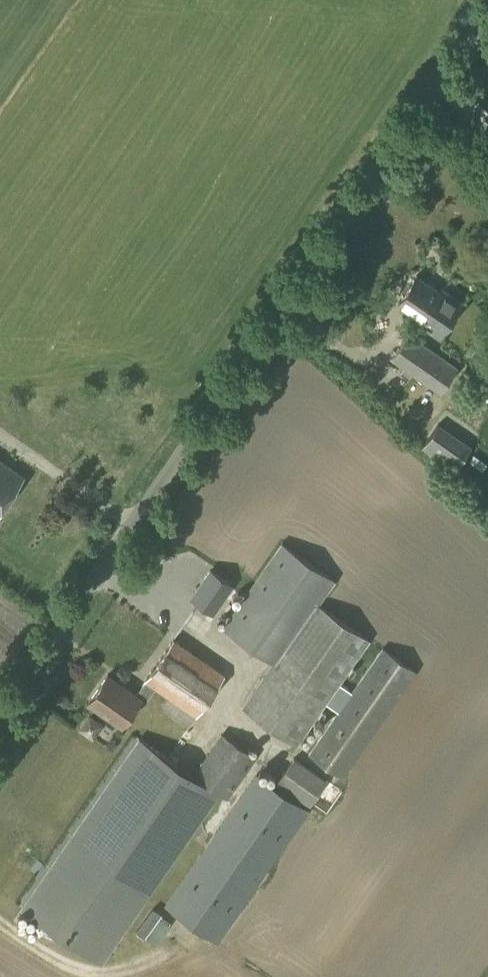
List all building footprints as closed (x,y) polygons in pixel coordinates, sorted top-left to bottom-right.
[(483,154),(487,150),(482,145),(478,150),(483,154)] [(440,291),(416,275),(397,303),(422,319),(420,322),(439,335),(461,302),(442,289),(440,291)] [(441,394),(458,366),(408,333),(391,358),(441,394)] [(454,472),(472,446),(439,422),(420,448),(454,472)] [(23,476),(0,460),(0,509),(23,476)] [(368,639),(317,603),(334,580),(281,543),(223,628),(274,663),(243,707),(296,743),(325,702),(338,711),(308,753),(343,777),(416,671),(382,647),(351,692),(338,683),(368,639)] [(232,585),(211,570),(192,597),(213,612),(232,585)] [(196,715),(225,673),(173,638),(144,679),(145,680),(136,694),(107,674),(88,702),(122,725),(138,702),(144,705),(155,687),(168,696),(161,705),(189,724),(196,715)] [(257,757),(221,731),(193,773),(139,736),(21,907),(102,963),(149,895),(220,793),(228,799),(257,757)] [(310,805),(327,780),(295,758),(275,786),(255,772),(164,905),(217,942),(310,810),(301,804),(302,801),(310,805)] [(344,788),(320,804),(333,823),(357,807),(344,788)] [(160,917),(160,916),(152,909),(136,931),(145,937),(146,936),(160,917)]
